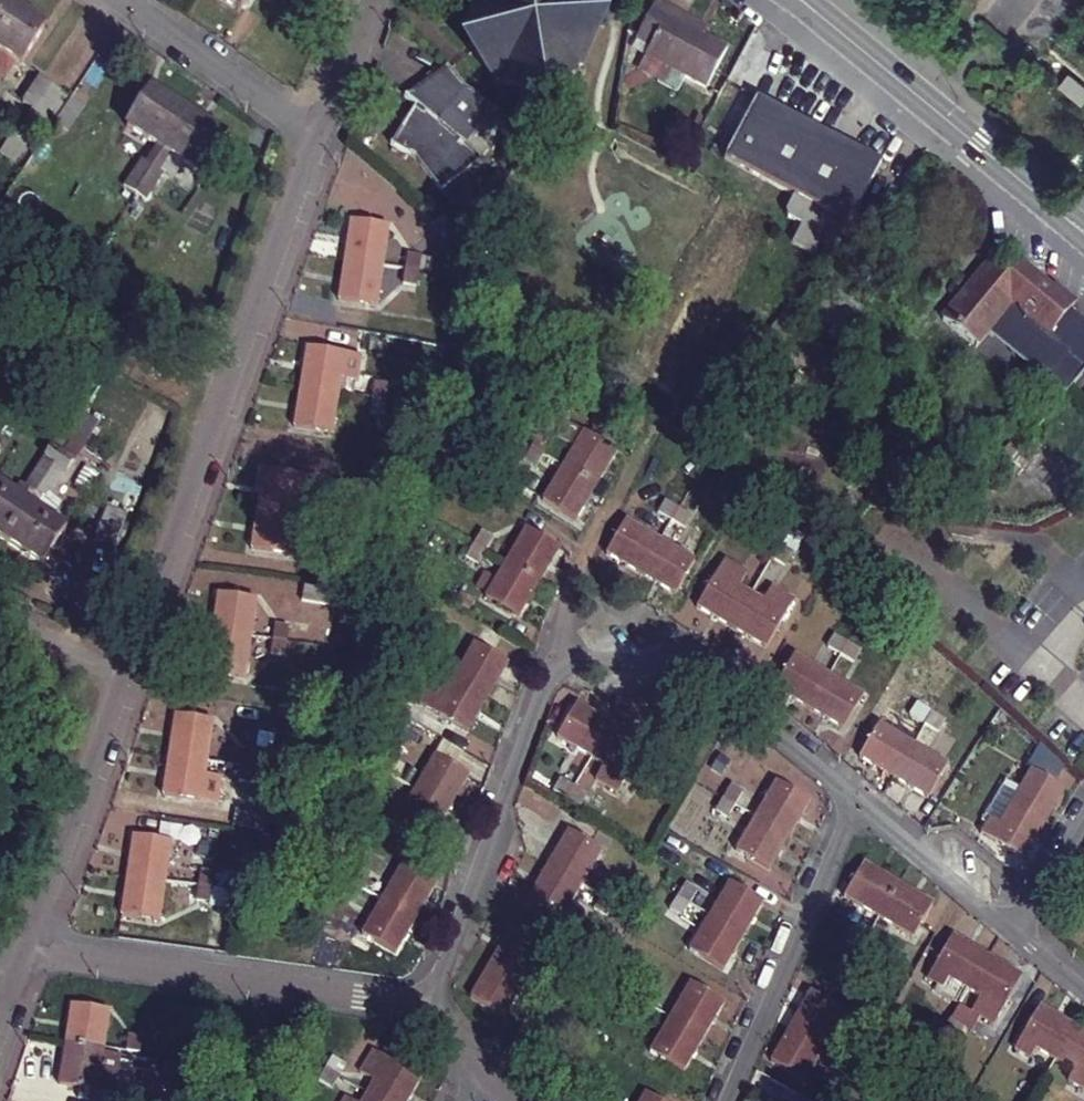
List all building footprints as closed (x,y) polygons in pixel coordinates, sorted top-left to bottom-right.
[(239,14),(247,0),(218,0),(239,14)] [(596,26),(584,0),(470,0),(469,3),(473,6),(469,47),(496,86),(527,92),(529,101),(534,105),(546,107),(555,100),(556,88),(584,72),(596,26)] [(729,51),(705,38),(685,27),(690,18),(659,2),(639,39),(655,47),(649,58),(708,90),(729,51)] [(6,6),(0,16),(0,55),(19,68),(43,30),(6,6)] [(685,27),(705,38),(710,30),(690,18),(685,27)] [(464,222),(488,203),(468,175),(483,164),(460,145),(490,108),(461,88),(449,71),(447,69),(405,102),(416,112),(393,148),(416,161),(464,222)] [(1083,99),(1083,82),(1070,70),(1060,82),(1082,101),(1083,99)] [(22,106),(39,118),(56,92),(39,81),(22,106)] [(133,198),(185,116),(150,93),(125,131),(155,150),(145,166),(139,163),(122,190),(133,198)] [(81,110),(70,102),(53,128),(65,136),(81,110)] [(759,102),(727,162),(792,198),(784,213),(785,220),(799,228),(790,245),(811,257),(832,219),(846,227),(878,167),(759,102)] [(223,140),(185,116),(133,198),(144,205),(161,178),(156,174),(167,158),(199,178),(223,140)] [(351,222),(345,262),(384,268),(390,228),(351,222)] [(408,256),(406,271),(420,273),(422,258),(408,256)] [(384,268),(345,262),(339,302),(378,308),(384,268)] [(1083,373),(1083,331),(1067,316),(1072,310),(1051,292),(1048,296),(1015,269),(1004,282),(987,268),(940,326),(973,353),(1007,312),(1045,343),(1050,336),(1062,346),(1057,352),(1065,359),(1043,385),(1052,393),(1061,400),(1083,373)] [(406,271),(404,286),(417,288),(420,273),(406,271)] [(1057,352),(1062,346),(1050,336),(1045,343),(1057,352)] [(306,351),(300,391),(338,397),(341,382),(357,385),(361,359),(306,351)] [(374,388),(372,402),(385,404),(387,389),(374,388)] [(338,397),(300,391),(294,431),(364,441),(367,428),(335,423),(338,397)] [(575,453),(563,472),(597,491),(617,455),(559,421),(549,438),(575,453)] [(1059,500),(1082,474),(1045,440),(1022,466),(1059,500)] [(5,544),(59,457),(48,450),(23,489),(28,493),(21,505),(0,491),(0,540),(5,544)] [(69,463),(59,457),(5,544),(43,568),(65,532),(48,521),(58,505),(47,499),(69,463)] [(597,491),(563,472),(549,496),(533,487),(527,497),(543,506),(538,515),(555,525),(561,516),(577,525),(597,491)] [(262,477),(256,516),(294,523),(297,508),(313,510),(317,485),(262,477)] [(659,515),(672,522),(679,510),(666,502),(659,515)] [(679,510),(672,522),(685,529),(692,517),(679,510)] [(128,520),(109,512),(96,543),(114,551),(128,520)] [(330,513),(328,527),(341,529),(344,515),(330,513)] [(294,523),(256,516),(250,557),(305,565),(309,539),(292,537),(294,523)] [(626,523),(608,557),(642,577),(661,543),(626,523)] [(341,529),(328,527),(326,542),(339,544),(341,529)] [(507,568),(540,587),(561,552),(528,532),(523,540),(505,530),(498,541),(516,552),(507,568)] [(760,553),(773,561),(780,549),(767,541),(760,553)] [(696,562),(661,543),(642,577),(677,597),(696,562)] [(478,569),(484,560),(465,549),(459,558),(478,569)] [(780,549),(773,561),(786,568),(793,557),(780,549)] [(733,630),(752,596),(740,589),(748,575),(726,562),(698,610),(733,630)] [(521,621),(540,587),(507,568),(486,601),(521,621)] [(764,604),(752,596),(733,630),(767,650),(795,603),(773,589),(764,604)] [(334,594),(305,590),(302,605),(332,610),(334,594)] [(213,638),(251,642),(257,604),(219,598),(213,638)] [(289,632),(275,630),(273,645),(287,647),(289,632)] [(455,681),(489,701),(510,666),(489,653),(494,646),(478,637),(474,644),(476,646),(455,681)] [(249,659),(251,642),(213,638),(207,675),(244,681),(246,673),(249,659)] [(829,650),(841,658),(849,647),(837,638),(829,650)] [(287,647),(273,645),(272,660),(286,661),(287,647)] [(849,647),(841,658),(854,666),(862,655),(849,647)] [(794,657),(775,690),(809,711),(809,710),(829,677),(794,657)] [(829,677),(809,710),(843,732),(863,698),(829,677)] [(469,735),(489,701),(455,681),(436,714),(429,711),(425,719),(446,732),(451,724),(469,735)] [(916,719),(928,725),(935,714),(923,707),(916,719)] [(591,762),(612,728),(578,708),(558,742),(591,762)] [(935,714),(928,725),(941,733),(948,721),(935,714)] [(176,719),(171,759),(209,764),(214,724),(176,719)] [(882,725),(863,759),(897,780),(898,779),(916,746),(882,725)] [(646,748),(612,728),(591,762),(612,775),(599,796),(613,804),(646,748)] [(916,746),(898,779),(931,799),(951,766),(917,745),(916,746)] [(416,794),(450,814),(471,779),(423,749),(413,764),(428,773),(416,794)] [(245,753),(243,768),(256,770),(258,755),(245,753)] [(715,809),(727,816),(754,771),(724,753),(714,769),(733,780),(715,809)] [(209,764),(171,759),(165,799),(221,806),(224,780),(207,778),(209,764)] [(256,770),(243,768),(241,783),(255,785),(256,770)] [(757,818),(790,840),(811,805),(760,773),(751,788),(768,798),(757,818)] [(1011,808),(1044,828),(1066,794),(1032,774),(1011,808)] [(916,816),(926,801),(893,779),(883,794),(916,816)] [(430,849),(450,814),(416,794),(405,812),(385,801),(376,817),(430,849)] [(1024,861),(1044,828),(1011,808),(1000,828),(990,823),(982,836),(1024,861)] [(770,873),(790,840),(757,818),(748,832),(727,820),(715,839),(730,849),(725,857),(745,870),(751,861),(770,873)] [(129,880),(168,884),(176,835),(157,832),(155,843),(135,840),(129,880)] [(571,832),(550,867),(584,888),(598,866),(615,877),(626,859),(593,837),(589,844),(571,832)] [(880,920),(899,886),(865,866),(856,880),(848,876),(835,896),(843,901),(834,916),(847,925),(858,907),(880,920)] [(575,904),(584,888),(550,867),(530,902),(582,933),(592,915),(575,904)] [(404,868),(384,902),(417,922),(437,887),(404,868)] [(192,873),(190,888),(204,889),(206,875),(192,873)] [(168,884),(129,880),(124,920),(163,925),(168,884)] [(730,884),(709,918),(744,939),(764,906),(730,884)] [(899,886),(880,920),(896,930),(886,949),(902,959),(907,952),(917,957),(930,934),(920,929),(933,907),(899,886)] [(204,889),(190,888),(188,902),(202,904),(204,889)] [(397,957),(417,922),(384,902),(363,937),(397,957)] [(744,939),(709,918),(701,932),(683,920),(670,939),(677,943),(672,952),(696,966),(700,960),(724,974),(744,939)] [(512,931),(492,965),(525,986),(546,950),(512,931)] [(968,993),(988,958),(953,939),(928,982),(942,990),(948,981),(968,993)] [(1022,979),(988,958),(968,993),(986,1003),(980,1013),(997,1023),(1022,979)] [(525,986),(492,965),(472,998),(490,1010),(485,1018),(505,1031),(511,1022),(527,1032),(539,1013),(517,999),(525,986)] [(670,1019),(704,1040),(725,1005),(702,992),(708,983),(680,965),(670,981),(687,992),(670,1019)] [(847,1014),(811,995),(790,1031),(825,1051),(847,1014)] [(73,1007),(66,1045),(104,1051),(111,1013),(73,1007)] [(1055,1061),(1075,1028),(1041,1008),(1014,1051),(1030,1060),(1036,1050),(1055,1061)] [(684,1074),(704,1040),(670,1019),(658,1039),(637,1026),(628,1040),(639,1047),(632,1058),(654,1072),(661,1060),(684,1074)] [(1075,1028),(1055,1061),(1075,1072),(1069,1082),(1083,1091),(1083,1034),(1075,1028)] [(790,1031),(772,1065),(806,1085),(825,1051),(790,1031)] [(129,1040),(126,1055),(140,1057),(142,1042),(129,1040)] [(59,1085),(80,1088),(97,1091),(104,1051),(66,1045),(59,1085)] [(422,1082),(373,1054),(361,1076),(375,1084),(367,1097),(374,1100),(410,1100),(422,1082)] [(334,1060),(326,1071),(339,1079),(347,1068),(334,1060)] [(326,1071),(319,1083),(332,1091),(339,1079),(326,1071)] [(97,1091),(80,1088),(78,1100),(87,1100),(102,1100),(104,1092),(97,1091)]
